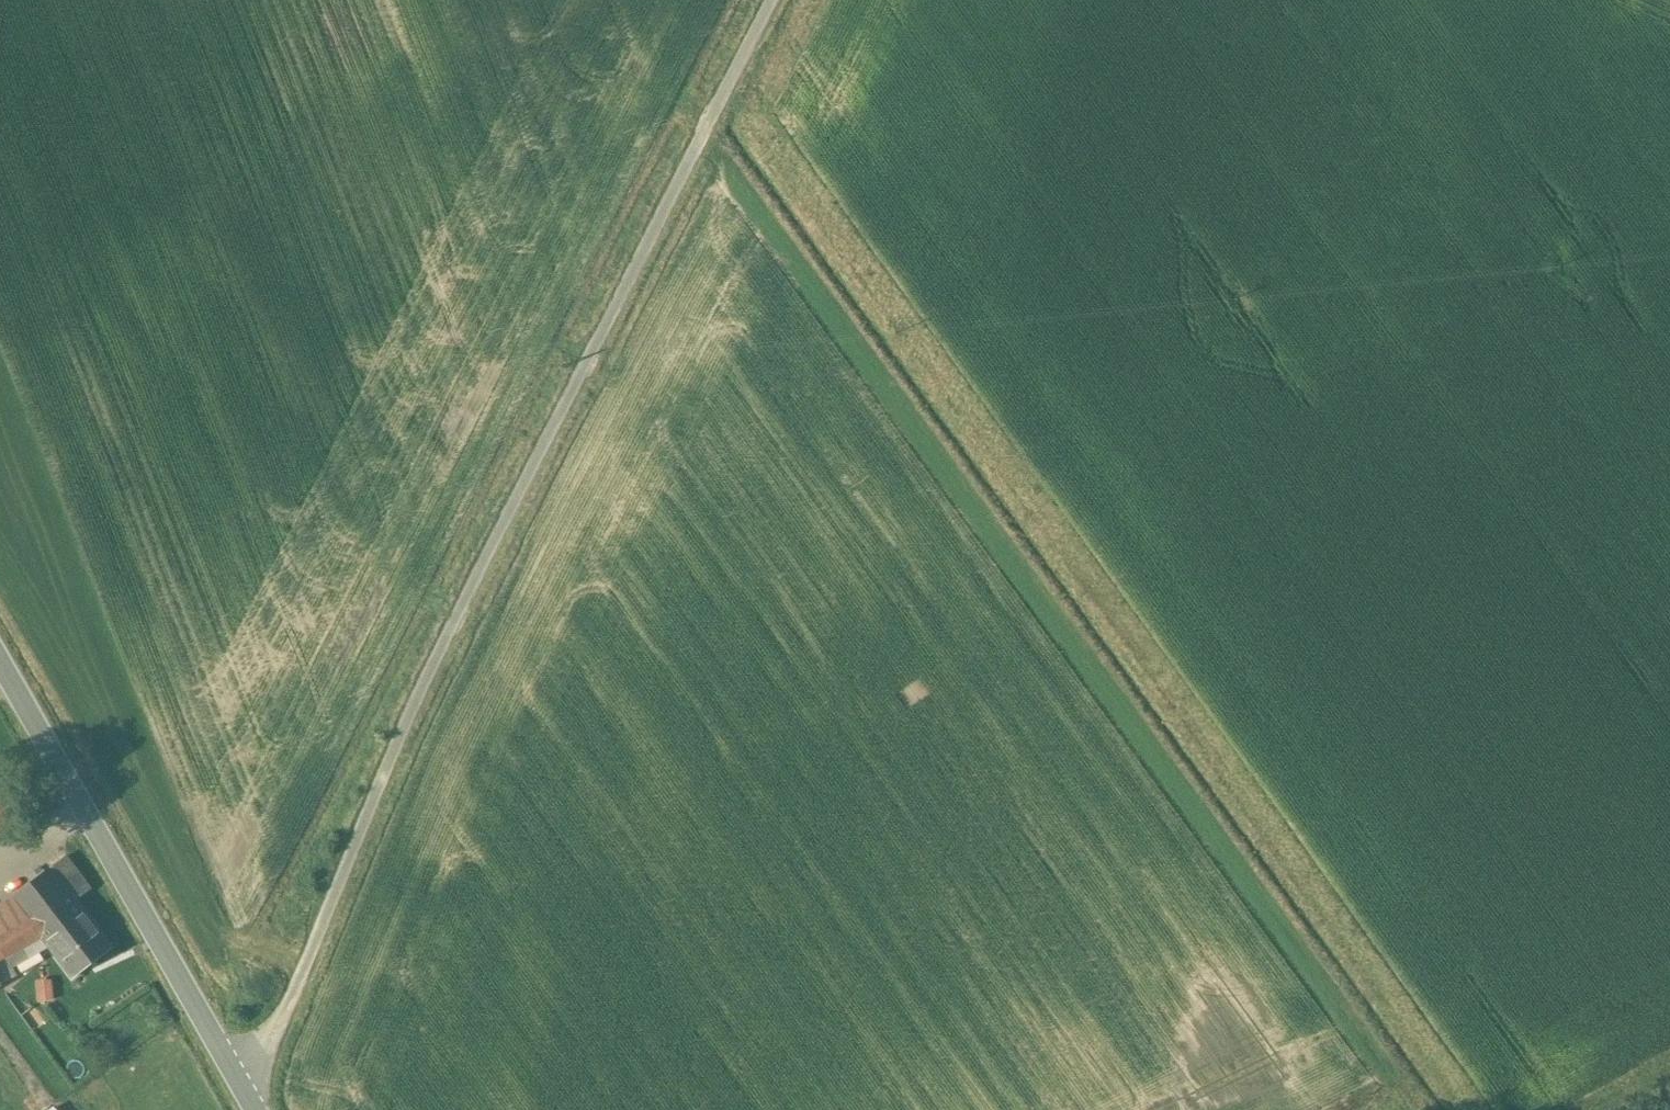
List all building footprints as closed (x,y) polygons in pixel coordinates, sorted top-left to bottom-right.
[(90,888),(66,856),(52,866),(76,898),(90,888)] [(76,898),(52,866),(13,897),(27,917),(28,918),(41,935),(72,977),(112,946),(76,898)] [(0,933),(0,958),(41,935),(28,918),(0,933)] [(41,1000),(58,999),(57,977),(40,979),(41,1000)]
